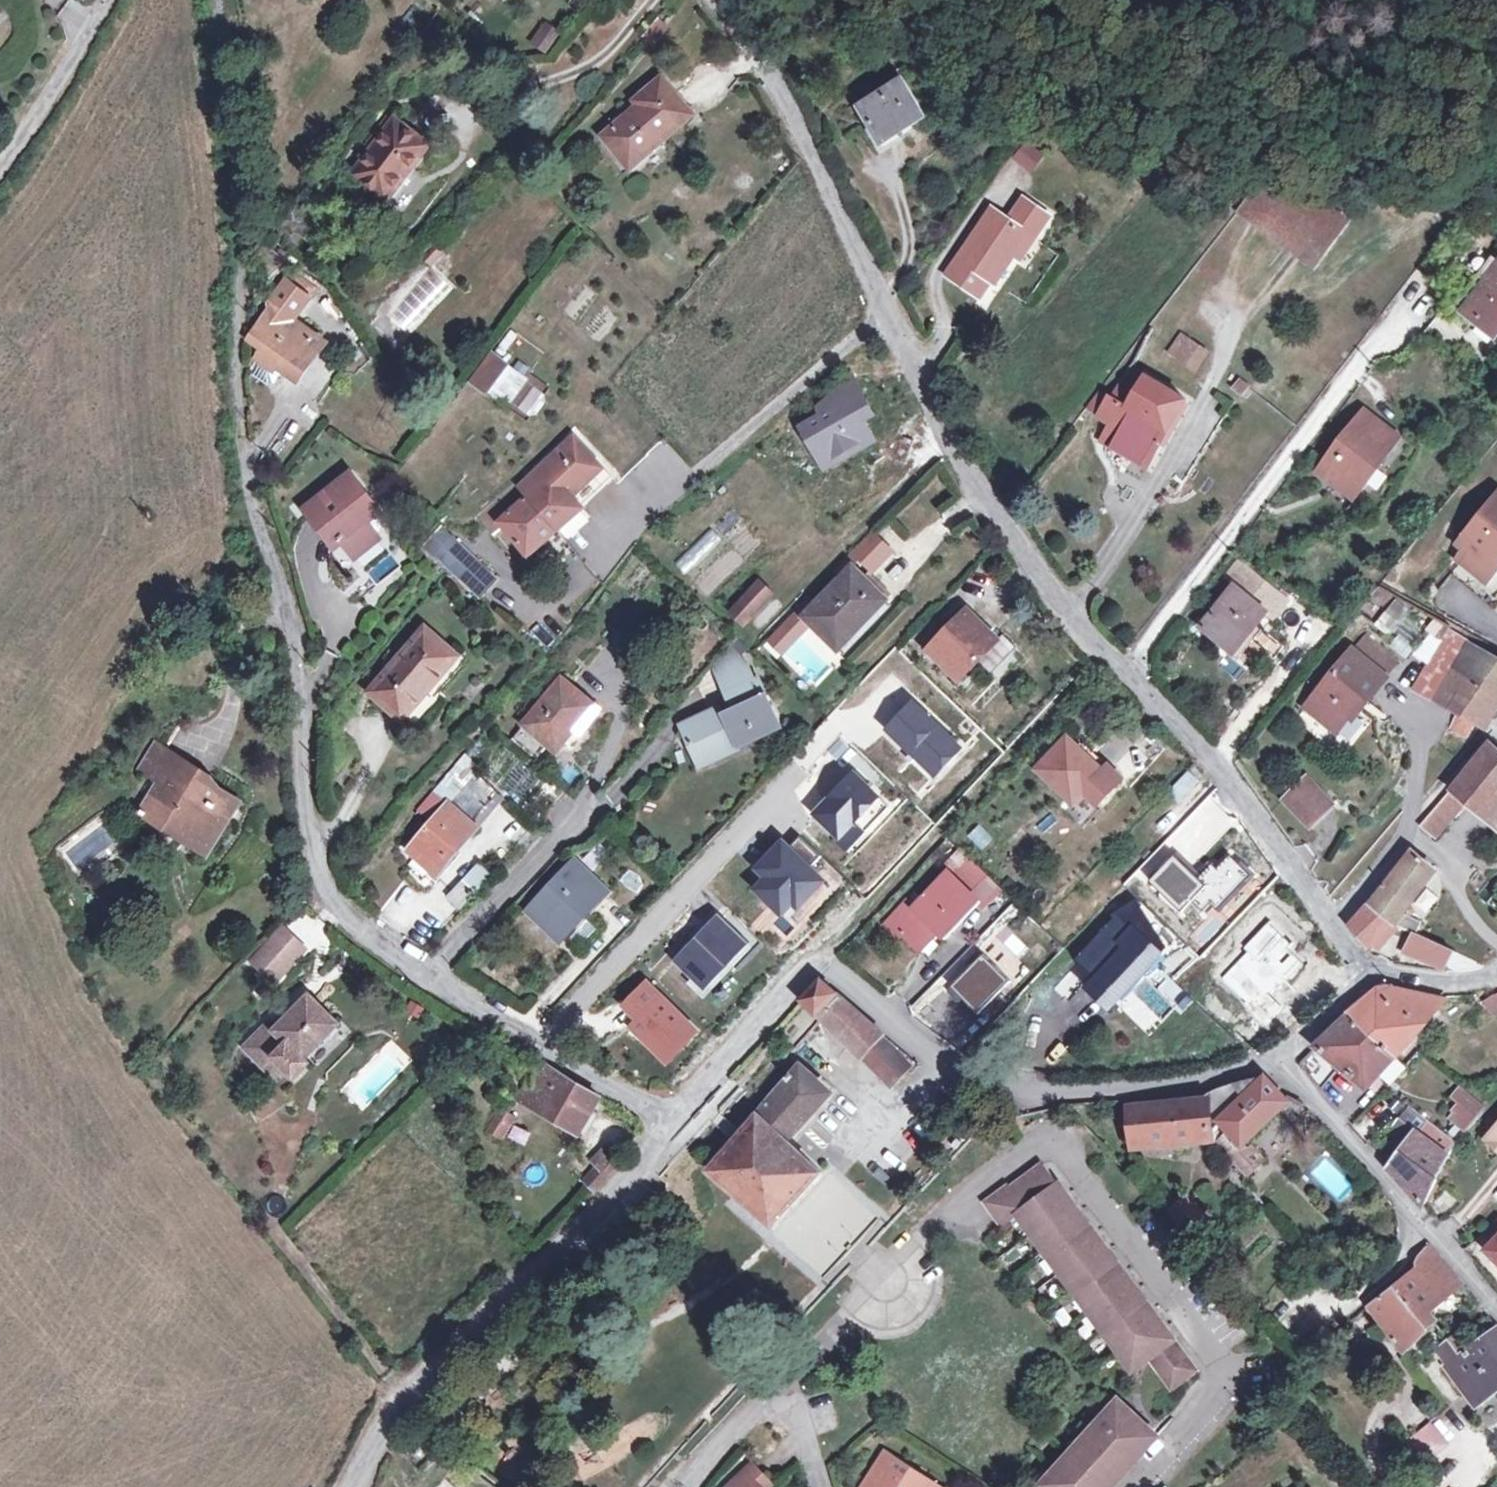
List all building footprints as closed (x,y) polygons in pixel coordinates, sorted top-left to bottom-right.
[(634,102),(638,107),(622,121),(621,120),(603,136),(630,167),(691,114),(660,79),(634,102)] [(902,79),(859,106),(870,123),(881,141),(904,127),(915,119),(924,114),(902,79)] [(427,143),(394,119),(352,175),(386,199),(427,143)] [(915,119),(904,127),(909,136),(921,128),(915,119)] [(870,123),(859,130),(876,157),(909,136),(904,127),(881,141),(870,123)] [(1010,158),(1028,173),(1044,154),(1026,139),(1010,158)] [(1262,174),(1235,209),(1312,267),(1345,223),(1315,200),(1321,191),(1308,181),(1300,189),(1289,181),(1262,174)] [(1008,219),(990,207),(946,273),(978,294),(990,278),(993,280),(1011,254),(1027,232),(1032,235),(1047,214),(1023,197),(1008,219)] [(1032,235),(1027,232),(1011,254),(1017,258),(1032,235)] [(432,243),(421,255),(428,263),(440,251),(432,243)] [(1463,311),(1493,334),(1496,328),(1496,265),(1463,311)] [(313,288),(290,272),(277,292),(300,307),(313,288)] [(258,322),(247,339),(260,348),(255,354),(276,368),(297,381),(310,363),(324,342),(291,321),(300,307),(277,292),(271,301),(278,305),(263,326),(258,322)] [(327,293),(319,306),(328,320),(340,312),(327,293)] [(1180,332),(1166,352),(1192,370),(1206,351),(1180,332)] [(505,363),(491,353),(470,380),(485,390),(505,363)] [(276,368),(255,354),(245,370),(262,381),(268,380),(276,368)] [(315,367),(310,363),(297,381),(303,385),(315,367)] [(523,376),(505,363),(485,390),(503,404),(523,376)] [(1098,388),(1084,406),(1110,422),(1100,439),(1147,465),(1186,399),(1128,366),(1110,395),(1098,388)] [(853,377),(817,404),(823,414),(804,425),(831,468),(878,439),(865,418),(873,412),(853,377)] [(1244,385),(1237,379),(1231,388),(1239,394),(1244,385)] [(1397,436),(1362,410),(1318,470),(1353,495),(1397,436)] [(574,437),(546,463),(583,496),(608,474),(574,437)] [(542,484),(527,498),(557,532),(584,509),(578,501),(583,496),(546,463),(534,474),(542,484)] [(348,474),(305,509),(333,545),(342,539),(354,555),(375,538),(360,518),(373,507),(348,474)] [(1458,540),(1468,548),(1460,558),(1484,578),(1496,563),(1496,493),(1458,540)] [(527,498),(501,522),(531,554),(557,532),(527,498)] [(448,537),(438,528),(423,544),(433,553),(448,537)] [(711,528),(676,563),(693,580),(728,546),(711,528)] [(852,553),(834,571),(841,577),(852,566),(858,559),(870,571),(890,550),(872,532),(852,553)] [(448,537),(433,553),(481,597),(496,580),(448,537)] [(1222,579),(1231,585),(1199,625),(1232,651),(1246,633),(1251,638),(1258,629),(1253,625),(1264,611),(1269,615),(1282,599),(1235,563),(1222,579)] [(885,599),(852,566),(814,606),(804,617),(810,622),(834,645),(858,619),(862,623),(885,599)] [(746,628),(777,593),(758,576),(727,611),(746,628)] [(804,617),(814,606),(806,598),(767,639),(781,652),(810,622),(804,617)] [(996,636),(966,609),(927,650),(959,679),(987,649),(995,656),(1016,634),(1006,625),(996,636)] [(862,623),(858,619),(834,645),(838,648),(862,623)] [(455,655),(423,629),(371,690),(403,718),(455,655)] [(1445,631),(1413,689),(1414,689),(1448,708),(1472,721),(1477,724),(1482,714),(1490,719),(1496,708),(1496,660),(1445,631)] [(1363,634),(1352,647),(1383,674),(1394,660),(1363,634)] [(714,662),(732,705),(682,728),(694,756),(735,737),(740,746),(774,730),(767,712),(771,710),(758,681),(753,683),(745,666),(729,645),(714,662)] [(1383,674),(1352,647),(1306,703),(1335,729),(1362,696),(1366,699),(1386,676),(1383,674)] [(598,709),(560,677),(511,738),(536,758),(548,744),(555,750),(562,741),(568,746),(598,709)] [(914,699),(888,727),(936,773),(963,745),(914,699)] [(1448,708),(1442,719),(1465,732),(1467,729),(1472,721),(1448,708)] [(1353,714),(1338,735),(1351,743),(1366,723),(1353,714)] [(1066,738),(1037,769),(1073,803),(1085,791),(1097,802),(1120,777),(1106,764),(1102,769),(1066,738)] [(1489,740),(1451,787),(1465,798),(1481,780),(1496,793),(1496,747),(1489,740)] [(158,781),(139,813),(154,823),(157,817),(185,833),(181,839),(204,853),(234,804),(219,795),(220,792),(219,788),(217,785),(215,783),(211,782),(207,784),(204,786),(194,780),(199,771),(154,744),(138,769),(158,781)] [(485,778),(508,797),(530,770),(507,751),(485,778)] [(479,766),(463,752),(432,789),(448,803),(475,771),(479,766)] [(1195,778),(1185,769),(1166,789),(1176,798),(1195,778)] [(497,791),(475,771),(448,803),(471,823),(497,791)] [(878,794),(854,771),(816,812),(839,834),(878,794)] [(1305,776),(1282,798),(1310,827),(1332,804),(1305,776)] [(1465,798),(1496,825),(1496,793),(1481,780),(1465,798)] [(1465,798),(1451,787),(1420,823),(1434,835),(1465,798)] [(471,823),(448,803),(407,849),(435,873),(475,826),(471,823)] [(101,814),(56,843),(76,872),(120,843),(101,814)] [(783,837),(757,866),(769,877),(760,887),(783,909),(796,895),(801,899),(822,876),(809,864),(818,854),(800,837),(792,845),(783,837)] [(1430,867),(1408,849),(1364,904),(1385,920),(1395,924),(1412,931),(1414,932),(1419,921),(1396,910),(1430,867)] [(992,880),(963,852),(912,907),(904,900),(883,922),(897,935),(900,932),(919,949),(937,930),(940,933),(992,880)] [(474,859),(450,897),(466,908),(491,869),(474,859)] [(603,892),(571,863),(529,908),(560,938),(603,892)] [(1364,904),(1348,924),(1367,944),(1372,938),(1379,944),(1395,924),(1385,920),(1364,904)] [(1162,949),(1123,911),(1077,959),(1109,991),(1139,960),(1145,966),(1162,949)] [(718,914),(676,959),(705,986),(747,941),(718,914)] [(277,985),(310,947),(281,922),(247,961),(277,985)] [(1412,931),(1402,950),(1442,966),(1450,950),(1414,932),(1412,931)] [(973,945),(945,975),(953,982),(981,952),(973,945)] [(1467,957),(1450,950),(1442,966),(1450,971),(1452,968),(1458,970),(1467,957)] [(984,957),(955,986),(978,1009),(1007,979),(984,957)] [(1157,986),(1177,1005),(1188,994),(1168,975),(1157,986)] [(820,977),(801,998),(861,1055),(881,1032),(820,977)] [(644,978),(621,1002),(638,1018),(631,1026),(668,1062),(699,1030),(644,978)] [(1344,1010),(1346,1012),(1393,1054),(1447,999),(1385,987),(1357,1014),(1348,1006),(1344,1010)] [(1478,1002),(1492,1016),(1496,1013),(1496,991),(1478,1002)] [(274,1030),(266,1022),(242,1047),(269,1074),(280,1063),(327,1016),(307,996),(274,1030)] [(1393,1054),(1346,1012),(1297,1060),(1298,1065),(1315,1084),(1337,1064),(1364,1084),(1393,1054)] [(336,1025),(327,1016),(280,1063),(294,1077),(308,1062),(303,1058),(336,1025)] [(881,1032),(861,1055),(891,1084),(913,1060),(881,1032)] [(538,1064),(517,1099),(576,1133),(596,1098),(559,1078),(538,1064)] [(784,1077),(786,1079),(708,1169),(771,1224),(819,1172),(786,1141),(829,1092),(799,1064),(790,1075),(788,1073),(784,1077)] [(1237,1079),(1246,1091),(1216,1122),(1217,1123),(1237,1143),(1241,1140),(1285,1097),(1284,1095),(1260,1072),(1241,1077),(1237,1079)] [(1202,1098),(1205,1097),(1209,1131),(1217,1123),(1216,1122),(1246,1091),(1237,1079),(1202,1092),(1187,1100),(1202,1098)] [(1458,1084),(1442,1103),(1453,1111),(1448,1120),(1461,1131),(1484,1106),(1458,1084)] [(1132,1106),(1130,1106),(1133,1141),(1206,1134),(1209,1134),(1209,1131),(1205,1097),(1202,1098),(1187,1100),(1132,1106)] [(1406,1104),(1397,1116),(1415,1130),(1445,1152),(1453,1140),(1406,1104)] [(509,1117),(495,1110),(484,1129),(498,1137),(509,1117)] [(1209,1134),(1206,1134),(1227,1154),(1243,1171),(1245,1172),(1259,1156),(1241,1140),(1237,1143),(1217,1123),(1209,1131),(1209,1134)] [(514,1124),(508,1139),(526,1146),(532,1131),(514,1124)] [(1485,1137),(1496,1148),(1496,1124),(1485,1137)] [(1445,1152),(1415,1130),(1388,1165),(1386,1167),(1421,1203),(1445,1152)] [(619,1160),(610,1152),(595,1168),(604,1177),(619,1160)] [(999,1224),(1014,1212),(1130,1368),(1146,1355),(1171,1338),(1039,1160),(1004,1186),(1002,1184),(981,1200),(999,1224)] [(604,1177),(595,1168),(583,1182),(592,1190),(604,1177)] [(1485,1248),(1496,1260),(1496,1236),(1485,1248)] [(1414,1264),(1394,1280),(1427,1322),(1432,1318),(1425,1309),(1457,1280),(1427,1242),(1416,1254),(1414,1264)] [(1394,1280),(1366,1302),(1402,1347),(1429,1325),(1427,1322),(1394,1280)] [(1442,1365),(1452,1379),(1455,1378),(1474,1403),(1496,1386),(1496,1326),(1496,1325),(1471,1344),(1458,1353),(1444,1364),(1442,1365)] [(1458,1328),(1446,1336),(1458,1353),(1471,1344),(1458,1328)] [(1446,1336),(1431,1347),(1444,1364),(1458,1353),(1446,1336)] [(1174,1343),(1171,1338),(1146,1355),(1150,1361),(1174,1343)] [(1174,1343),(1150,1361),(1170,1387),(1194,1369),(1174,1343)] [(1118,1400),(1042,1483),(1047,1486),(1098,1486),(1151,1429),(1118,1400)] [(1427,1442),(1416,1427),(1388,1450),(1398,1464),(1421,1446),(1427,1442)] [(1151,1429),(1098,1486),(1107,1486),(1155,1433),(1151,1429)] [(489,1463),(509,1482),(535,1454),(515,1435),(489,1463)] [(1432,1461),(1421,1446),(1398,1464),(1410,1479),(1432,1461)] [(881,1449),(856,1486),(936,1486),(938,1484),(881,1449)] [(723,1486),(763,1486),(760,1484),(766,1478),(750,1461),(723,1486)] [(444,1478),(435,1486),(454,1486),(444,1478)] [(766,1478),(760,1484),(763,1486),(766,1486),(771,1483),(766,1478)]
